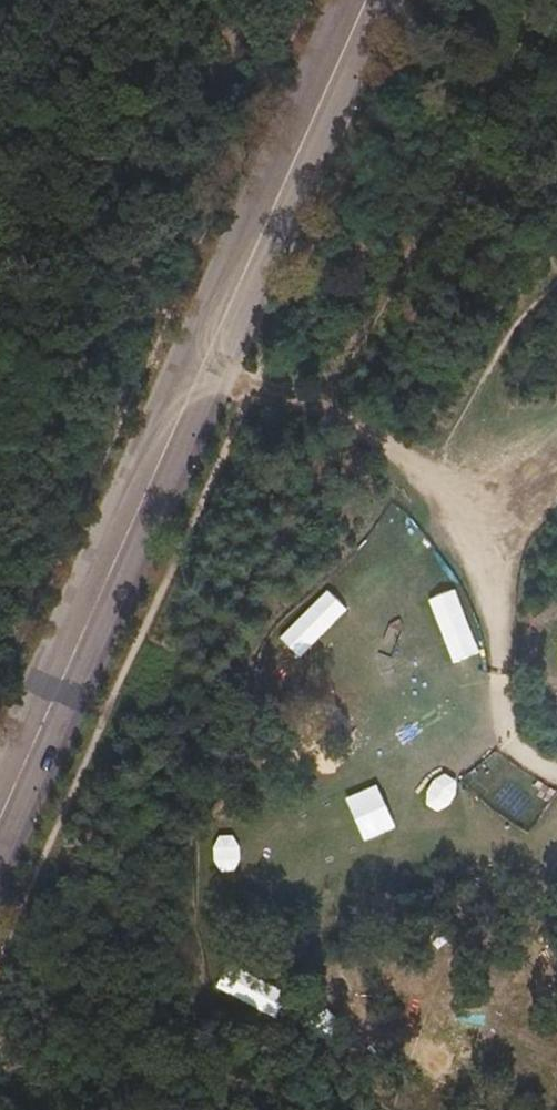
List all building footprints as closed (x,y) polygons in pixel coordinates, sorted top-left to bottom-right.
[(442,658),(469,646),(440,583),(413,595),(442,658)] [(341,964),(321,986),(338,1002),(359,980),(341,964)] [(208,997),(272,1009),(277,981),(213,969),(208,997)] [(407,1069),(436,1078),(445,1052),(415,1043),(407,1069)]
